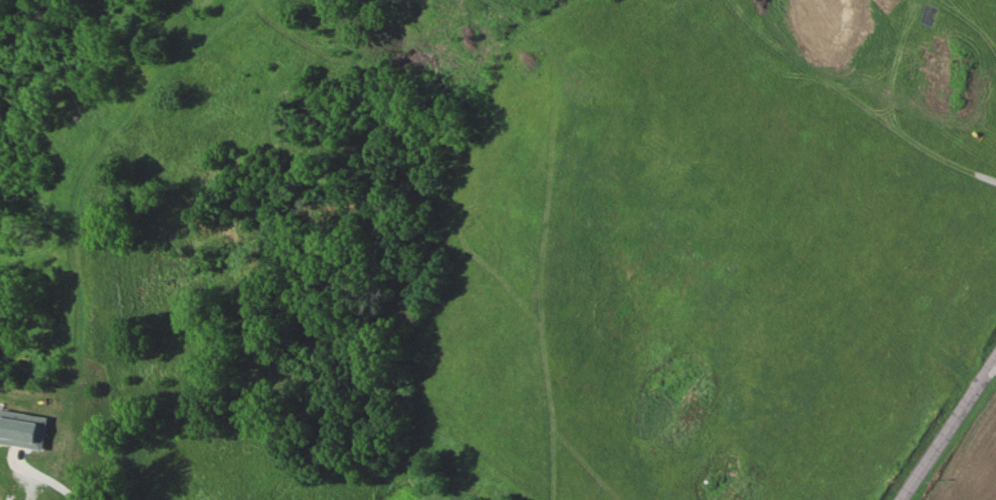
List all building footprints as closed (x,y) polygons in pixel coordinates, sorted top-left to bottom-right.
[(45,451),(50,417),(0,409),(0,421),(3,421),(0,437),(0,443),(45,451)]
